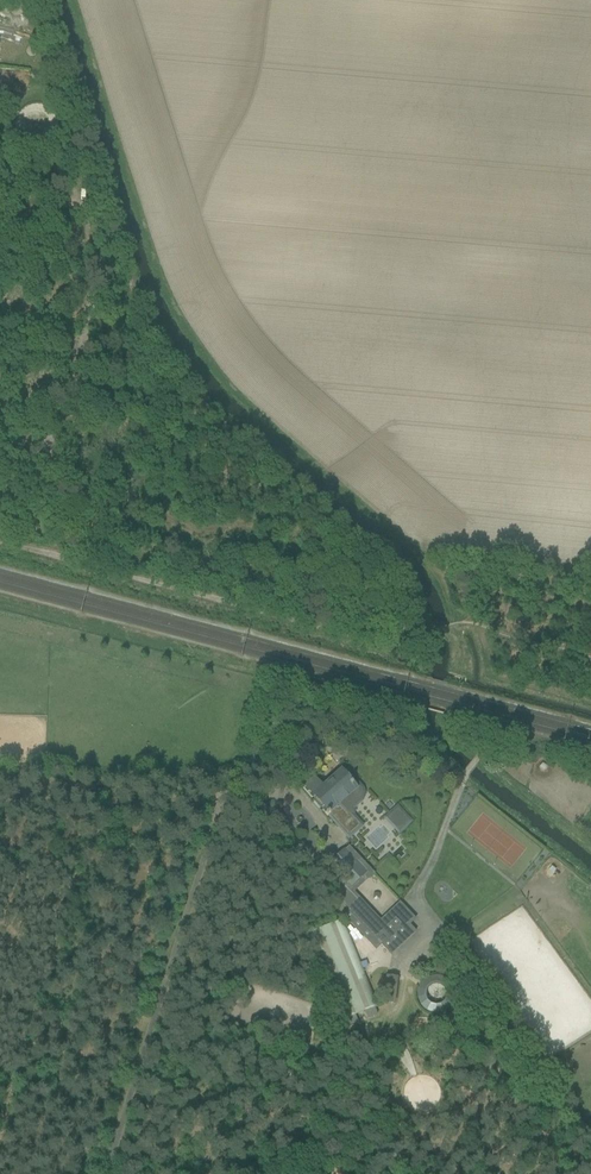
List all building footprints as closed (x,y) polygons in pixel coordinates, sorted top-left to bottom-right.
[(324,730),(315,732),(316,739),(326,737),(324,730)] [(340,733),(341,742),(353,741),(353,733),(340,733)] [(294,734),(293,741),(306,744),(307,740),(300,739),(301,736),(294,734)] [(512,750),(509,760),(530,766),(533,755),(512,750)] [(330,815),(348,836),(360,826),(350,814),(346,818),(335,806),(356,788),(341,771),(322,787),(313,777),(304,785),(328,812),(326,815),(327,817),(330,815)] [(384,818),(399,835),(413,823),(397,806),(384,818)] [(382,945),(391,956),(417,932),(410,925),(416,919),(400,902),(381,920),(355,892),(375,874),(349,845),(330,862),(351,885),(331,902),(376,951),(382,945)] [(346,1021),(348,1027),(358,1022),(356,1017),(365,1013),(368,1019),(378,1015),(360,970),(368,967),(366,961),(358,964),(341,921),(306,935),(341,1023),(346,1021)] [(385,1003),(395,1004),(398,978),(387,977),(385,1003)] [(444,1003),(434,978),(415,986),(425,1010),(444,1003)]
